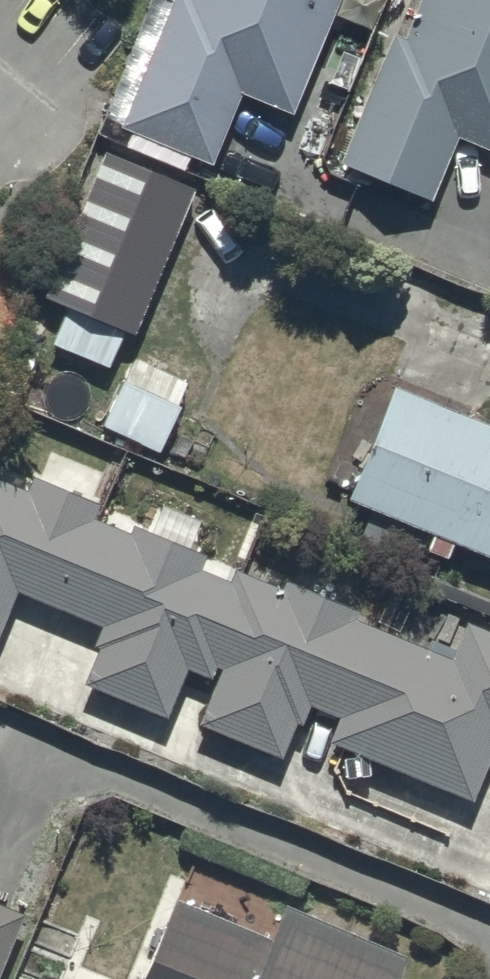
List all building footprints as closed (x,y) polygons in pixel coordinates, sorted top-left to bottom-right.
[(118,120),(210,157),(239,84),(292,106),(310,62),(326,68),(341,32),(323,25),(333,0),(167,0),(118,120)] [(402,32),(392,28),(340,153),(429,190),(456,126),(489,141),(489,0),(416,0),(402,32)] [(159,306),(211,182),(110,140),(58,264),(159,306)] [(130,351),(101,416),(159,443),(189,378),(130,351)] [(393,380),(346,490),(431,523),(424,541),(446,550),(452,534),(489,549),(489,418),(393,380)] [(15,582),(99,617),(90,638),(96,640),(81,677),(164,712),(185,663),(211,673),(194,712),(282,750),(295,718),(301,720),(310,700),(336,711),(327,734),(469,794),(489,744),(489,624),(464,615),(451,649),(351,611),(354,602),(350,600),(358,580),(300,558),(293,577),(281,572),(277,582),(233,565),(229,575),(197,562),(202,548),(132,521),(129,529),(92,515),(100,495),(31,469),(27,481),(0,471),(0,621),(15,582)] [(283,894),(270,927),(177,889),(140,978),(390,978),(404,943),(283,894)] [(24,907),(0,897),(0,962),(24,907)]
